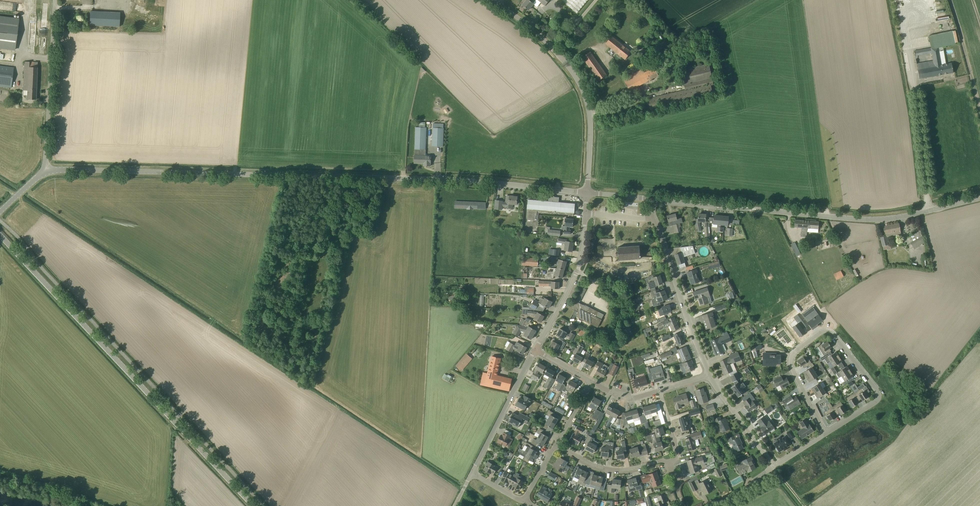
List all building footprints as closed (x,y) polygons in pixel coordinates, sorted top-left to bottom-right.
[(531,7),(533,4),(533,3),(536,0),(527,0),(522,5),(528,10),(531,7)] [(576,13),(587,0),(561,0),(576,13)] [(133,2),(132,12),(161,13),(161,3),(133,2)] [(120,12),(90,11),(90,25),(120,27),(120,12)] [(15,49),(19,19),(0,17),(0,47),(15,49)] [(625,59),(630,52),(612,36),(606,44),(625,59)] [(944,50),(943,46),(940,46),(931,48),(933,62),(927,63),(927,62),(916,64),(919,79),(953,73),(951,63),(942,65),(939,51),(941,51),(944,50)] [(599,81),(607,75),(590,52),(582,57),(599,81)] [(36,100),(38,62),(24,61),(23,90),(27,90),(27,95),(27,99),(36,100)] [(711,85),(713,84),(709,64),(680,70),(684,85),(685,90),(648,99),(650,109),(713,95),(711,85)] [(14,67),(0,66),(0,86),(11,88),(14,67)] [(658,75),(654,67),(644,73),(642,69),(623,80),(631,94),(640,89),(638,86),(658,75)] [(416,127),(415,149),(425,149),(426,127),(416,127)] [(443,146),(443,128),(433,127),(432,146),(443,146)] [(430,166),(431,156),(425,155),(414,155),(414,163),(426,163),(426,166),(430,166)] [(518,202),(518,199),(517,199),(517,197),(506,196),(506,202),(502,202),(503,201),(496,200),(495,209),(502,209),(502,206),(505,207),(512,208),(513,204),(516,204),(517,202),(518,202)] [(559,197),(548,196),(548,201),(528,200),(528,205),(527,208),(528,208),(527,211),(527,220),(535,220),(538,221),(539,212),(553,214),(553,213),(570,215),(571,212),(574,213),(575,204),(559,202),(559,197)] [(676,233),(681,232),(680,227),(681,226),(680,223),(681,223),(680,219),(677,220),(676,214),(667,216),(669,225),(674,224),(676,233)] [(705,221),(706,215),(698,214),(698,219),(697,219),(696,224),(695,224),(697,231),(701,230),(699,224),(700,221),(705,221)] [(728,225),(728,217),(724,216),(724,217),(721,217),(719,231),(722,231),(723,228),(721,227),(722,224),(728,225)] [(573,227),(573,219),(565,218),(564,225),(564,232),(564,233),(570,234),(571,230),(569,230),(569,226),(573,227)] [(818,229),(819,222),(795,220),(794,227),(801,227),(801,233),(807,233),(807,228),(818,229)] [(894,235),(900,234),(899,223),(883,226),(884,234),(893,233),(894,235)] [(914,248),(925,243),(921,236),(922,235),(921,230),(910,236),(913,241),(910,242),(914,248)] [(886,236),(880,237),(883,250),(891,248),(890,244),(888,244),(886,236)] [(572,252),(574,242),(567,242),(567,240),(559,239),(558,243),(565,244),(564,251),(572,252)] [(639,249),(639,246),(618,247),(617,247),(618,248),(618,251),(616,252),(616,256),(618,256),(619,260),(618,260),(619,261),(619,260),(640,258),(640,257),(641,257),(640,248),(639,249)] [(675,255),(679,269),(685,267),(682,257),(684,257),(695,253),(693,246),(692,246),(680,247),(681,253),(675,255)] [(538,258),(526,257),(522,257),(521,265),(538,266),(538,258)] [(564,269),(566,261),(558,259),(557,263),(559,263),(557,267),(564,269)] [(564,269),(557,267),(557,268),(553,268),(553,271),(547,271),(547,278),(553,278),(554,275),(562,278),(564,269)] [(697,269),(691,271),(687,273),(688,277),(689,277),(691,284),(700,281),(697,274),(698,274),(697,269)] [(836,280),(844,277),(841,270),(833,273),(836,280)] [(657,285),(662,283),(660,275),(654,277),(653,275),(647,277),(651,288),(657,286),(657,285)] [(559,289),(559,282),(539,280),(539,285),(552,286),(552,288),(559,289)] [(707,288),(693,292),(695,298),(698,298),(700,305),(708,303),(706,297),(710,295),(712,295),(711,292),(709,293),(707,288)] [(653,298),(666,294),(664,290),(660,291),(659,289),(650,292),(653,298)] [(450,303),(462,300),(461,293),(448,296),(450,303)] [(654,306),(658,305),(663,303),(662,301),(668,299),(666,294),(653,298),(653,299),(651,299),(654,306)] [(552,302),(545,298),(542,305),(549,308),(552,302)] [(522,307),(522,309),(528,309),(529,309),(535,310),(538,303),(537,303),(533,301),(532,303),(531,304),(530,307),(529,308),(529,307),(522,307)] [(600,313),(590,307),(588,310),(586,309),(587,307),(585,306),(584,308),(581,307),(582,305),(583,305),(576,301),(572,309),(574,310),(572,314),(597,327),(601,320),(604,315),(600,313)] [(660,316),(668,313),(668,312),(671,311),(669,305),(659,309),(660,311),(658,311),(660,316)] [(808,310),(802,314),(810,325),(814,322),(816,325),(822,320),(818,315),(815,311),(812,314),(808,310)] [(544,316),(538,313),(536,312),(528,311),(527,314),(536,316),(534,319),(540,322),(544,316)] [(714,326),(712,317),(713,317),(712,313),(700,316),(702,322),(704,322),(706,329),(714,326)] [(798,323),(792,327),(799,337),(801,336),(801,337),(804,334),(804,333),(805,332),(801,328),(805,325),(797,314),(793,317),(798,323)] [(664,327),(670,325),(672,331),(679,328),(674,317),(668,319),(668,320),(662,322),(662,323),(657,325),(658,328),(659,330),(664,327)] [(518,325),(513,334),(518,336),(520,331),(525,333),(524,335),(531,339),(536,330),(529,327),(530,323),(525,321),(522,326),(519,326),(518,325)] [(569,335),(565,333),(566,332),(560,329),(556,335),(562,338),(564,336),(572,340),(575,335),(570,332),(569,335)] [(784,329),(776,334),(780,339),(778,340),(784,345),(787,343),(788,344),(792,341),(784,329)] [(678,346),(685,343),(680,332),(674,335),(678,346)] [(731,340),(728,334),(718,338),(710,341),(715,351),(714,351),(716,355),(724,352),(721,345),(727,342),(731,340)] [(566,342),(559,339),(556,343),(553,341),(550,347),(557,351),(558,348),(562,350),(566,342)] [(660,355),(660,354),(660,352),(655,341),(652,342),(658,355),(660,355)] [(831,347),(827,341),(824,343),(818,347),(824,355),(828,353),(831,350),(830,348),(831,347)] [(521,344),(516,342),(515,344),(511,342),(506,350),(512,353),(514,350),(523,354),(527,347),(521,344)] [(761,344),(755,346),(752,347),(755,358),(759,356),(757,350),(762,348),(761,344)] [(579,354),(580,351),(583,347),(579,345),(577,348),(575,347),(573,351),(572,353),(575,354),(572,360),(579,363),(584,356),(579,354)] [(676,346),(670,349),(670,350),(672,355),(672,354),(673,355),(676,354),(678,353),(677,350),(676,346)] [(678,353),(680,358),(678,358),(679,363),(691,358),(686,346),(677,350),(678,353)] [(660,354),(660,355),(661,359),(666,357),(672,355),(670,350),(660,354)] [(583,366),(589,369),(593,363),(588,360),(589,357),(590,354),(588,352),(587,353),(586,355),(583,361),(585,362),(583,366)] [(727,358),(720,362),(724,370),(722,371),(724,375),(729,373),(736,369),(732,361),(740,358),(737,352),(729,356),(730,357),(727,358)] [(780,364),(780,355),(775,355),(775,352),(763,352),(763,366),(775,366),(775,364),(780,364)] [(827,357),(830,362),(839,356),(836,352),(830,355),(828,353),(824,355),(820,358),(822,361),(827,357)] [(466,353),(455,365),(461,370),(470,360),(470,361),(472,358),(466,353)] [(812,363),(806,354),(800,358),(800,359),(797,361),(801,367),(807,363),(808,365),(812,363)] [(485,385),(509,391),(512,379),(496,375),(500,358),(492,356),(488,373),(485,385)] [(836,365),(842,361),(839,356),(830,362),(833,366),(828,370),(830,373),(838,368),(836,365)] [(683,374),(687,372),(694,369),(692,364),(693,363),(692,360),(685,363),(684,361),(679,363),(680,366),(683,374)] [(603,377),(607,370),(609,367),(604,364),(604,365),(603,365),(603,364),(598,361),(594,366),(597,368),(595,372),(603,377)] [(618,366),(619,364),(615,362),(614,364),(609,374),(614,376),(618,366)] [(542,373),(546,366),(539,363),(535,368),(536,369),(532,376),(537,379),(540,375),(537,373),(539,371),(542,373)] [(651,372),(652,375),(654,382),(665,379),(663,372),(657,373),(656,367),(654,367),(651,368),(650,366),(646,367),(648,373),(651,372)] [(839,372),(841,376),(850,371),(847,366),(840,371),(838,368),(830,373),(832,376),(839,372)] [(806,377),(815,372),(812,367),(803,372),(806,377)] [(549,388),(554,379),(552,377),(555,372),(548,368),(545,373),(550,376),(544,385),(549,388)] [(844,385),(849,382),(847,379),(853,376),(850,371),(841,376),(844,381),(842,382),(844,385)] [(735,393),(738,397),(745,392),(743,388),(745,386),(742,382),(740,384),(738,382),(737,380),(740,378),(737,372),(730,376),(733,382),(734,382),(735,384),(731,387),(734,391),(735,393)] [(809,382),(818,377),(815,372),(806,377),(809,382)] [(561,392),(565,385),(562,383),(566,378),(559,374),(556,380),(559,382),(555,389),(561,392)] [(642,386),(647,384),(645,375),(642,376),(642,377),(634,379),(636,387),(642,385),(642,386)] [(781,380),(780,377),(781,377),(781,376),(773,380),(777,387),(780,385),(782,389),(786,387),(785,386),(790,384),(786,378),(781,380)] [(571,401),(571,400),(574,396),(571,394),(577,384),(570,380),(566,387),(569,389),(565,398),(571,401)] [(814,393),(823,388),(820,383),(811,389),(814,393)] [(868,397),(866,394),(869,392),(865,386),(862,388),(854,393),(856,396),(859,395),(863,401),(868,397)] [(705,395),(703,388),(696,390),(700,404),(708,401),(706,394),(705,395)] [(817,398),(826,393),(823,388),(814,393),(817,398)] [(681,408),(680,404),(688,401),(686,393),(679,395),(679,396),(673,398),(675,406),(676,409),(681,408)] [(852,407),(858,404),(854,398),(856,396),(854,393),(846,398),(852,407)] [(531,399),(524,395),(522,399),(520,398),(516,405),(524,409),(527,404),(529,405),(531,399)] [(752,396),(743,402),(746,405),(745,406),(749,412),(751,410),(751,411),(755,408),(754,408),(756,406),(752,401),(754,399),(752,396)] [(792,398),(790,396),(782,401),(786,406),(788,405),(791,409),(800,403),(796,396),(792,398)] [(597,409),(601,401),(594,397),(592,400),(588,407),(595,410),(593,414),(591,417),(597,420),(598,417),(601,411),(597,410),(597,409)] [(834,410),(832,407),(829,402),(826,404),(829,409),(824,412),(827,418),(828,418),(830,421),(836,418),(833,414),(836,412),(835,410),(834,410)] [(846,411),(840,402),(832,407),(834,410),(835,410),(837,409),(841,415),(846,411)] [(652,417),(653,417),(652,416),(656,415),(655,412),(658,411),(655,404),(649,405),(652,417)] [(608,420),(615,408),(609,405),(605,412),(610,415),(607,420),(608,420)] [(645,422),(647,422),(646,418),(652,417),(649,405),(643,407),(644,411),(642,411),(645,422)] [(774,409),(771,405),(770,405),(764,410),(767,414),(774,409)] [(616,418),(620,411),(615,408),(608,420),(611,422),(613,417),(616,418)] [(638,412),(637,409),(631,411),(634,421),(640,419),(641,423),(645,422),(642,411),(638,412)] [(555,423),(558,419),(554,416),(556,414),(550,410),(547,415),(549,416),(548,419),(555,423)] [(634,421),(631,411),(624,413),(627,420),(633,418),(633,421),(634,421)] [(517,415),(513,413),(510,417),(508,422),(518,427),(521,420),(526,423),(529,424),(532,419),(529,417),(519,413),(517,415)] [(682,431),(689,428),(686,420),(688,419),(687,416),(679,419),(682,431)] [(721,419),(720,416),(713,419),(716,423),(717,422),(722,432),(730,429),(727,423),(728,422),(725,418),(721,419)] [(771,420),(769,421),(769,420),(768,421),(764,416),(761,418),(757,421),(763,429),(762,430),(765,434),(774,427),(776,426),(771,420)] [(809,424),(805,418),(799,422),(803,428),(797,432),(801,439),(806,436),(806,435),(809,433),(809,434),(814,431),(809,424)] [(553,428),(555,423),(548,419),(546,422),(544,421),(541,426),(547,429),(549,426),(553,428)] [(581,433),(583,429),(577,426),(575,430),(576,430),(574,433),(573,433),(569,440),(578,445),(581,438),(577,436),(579,432),(581,433)] [(656,434),(651,435),(646,436),(648,442),(653,441),(659,439),(659,436),(664,434),(662,427),(654,429),(656,434)] [(546,441),(548,436),(544,434),(546,431),(540,428),(538,433),(539,433),(538,437),(546,441)] [(791,439),(795,437),(791,430),(787,433),(791,439)] [(689,451),(695,448),(692,439),(698,438),(702,436),(700,431),(696,432),(690,434),(691,437),(685,439),(689,451)] [(510,436),(504,432),(502,436),(501,435),(497,442),(505,446),(509,439),(510,436)] [(588,443),(585,449),(593,453),(596,446),(591,443),(594,439),(591,437),(589,436),(585,442),(588,443)] [(735,439),(734,436),(728,439),(729,442),(731,441),(736,451),(743,448),(740,442),(741,442),(739,437),(735,439)] [(790,444),(785,436),(781,439),(780,437),(776,439),(778,441),(774,443),(776,447),(776,448),(777,451),(778,451),(779,452),(790,444)] [(546,441),(538,437),(536,439),(534,438),(531,443),(537,446),(539,444),(543,446),(546,441)] [(653,441),(656,451),(663,449),(661,442),(660,442),(659,439),(653,441)] [(627,453),(626,448),(624,440),(621,441),(622,447),(619,448),(620,450),(616,451),(616,455),(616,458),(620,459),(621,458),(621,459),(625,459),(624,453),(627,453)] [(612,453),(613,446),(614,442),(608,441),(607,446),(607,448),(602,448),(601,456),(605,456),(605,458),(608,458),(609,452),(612,453)] [(536,448),(531,445),(529,447),(527,446),(525,451),(536,457),(538,455),(536,454),(537,451),(535,450),(536,448)] [(642,448),(641,446),(630,450),(632,457),(638,455),(639,456),(644,455),(642,448)] [(536,457),(525,451),(524,451),(523,453),(523,454),(525,455),(524,457),(523,460),(528,463),(529,460),(532,461),(533,459),(535,460),(536,457)] [(569,469),(570,467),(566,465),(568,462),(559,457),(556,462),(569,469)] [(704,463),(702,457),(696,459),(696,458),(687,461),(691,473),(699,470),(697,464),(704,463)] [(748,472),(755,468),(753,464),(754,463),(751,457),(743,461),(744,464),(737,467),(740,474),(748,471),(748,472)] [(494,473),(498,467),(488,461),(486,465),(487,466),(484,470),(490,473),(491,472),(494,473)] [(567,472),(569,469),(556,462),(553,467),(562,473),(563,470),(567,472)] [(718,467),(714,469),(719,477),(723,475),(718,467)] [(514,471),(507,468),(505,471),(503,475),(504,475),(501,479),(507,483),(508,481),(511,483),(514,477),(515,475),(513,473),(514,471)] [(579,479),(583,470),(578,468),(577,471),(574,470),(571,477),(574,478),(574,476),(579,479)] [(585,487),(589,477),(586,476),(588,472),(583,470),(579,479),(577,483),(585,487)] [(661,484),(656,472),(649,474),(649,475),(646,476),(646,474),(641,476),(643,482),(651,480),(653,487),(661,484)] [(595,485),(598,476),(593,474),(591,479),(589,477),(585,487),(589,487),(594,489),(595,485)] [(603,489),(604,482),(602,482),(603,477),(598,476),(595,485),(601,486),(600,488),(603,489)] [(517,478),(514,477),(511,483),(513,484),(513,486),(519,489),(521,485),(522,485),(524,482),(517,478)] [(628,485),(630,491),(642,488),(640,482),(637,482),(636,478),(628,480),(629,485),(628,485)] [(620,488),(621,480),(613,479),(612,485),(608,484),(607,491),(614,492),(615,487),(620,488)] [(700,484),(698,479),(690,483),(693,491),(697,489),(699,493),(703,491),(704,494),(712,490),(707,480),(700,484)] [(547,491),(541,488),(537,495),(541,497),(540,498),(547,502),(552,494),(550,493),(552,490),(548,488),(547,491)] [(663,502),(667,501),(664,494),(658,496),(660,502),(655,503),(656,505),(665,505),(663,502)]
